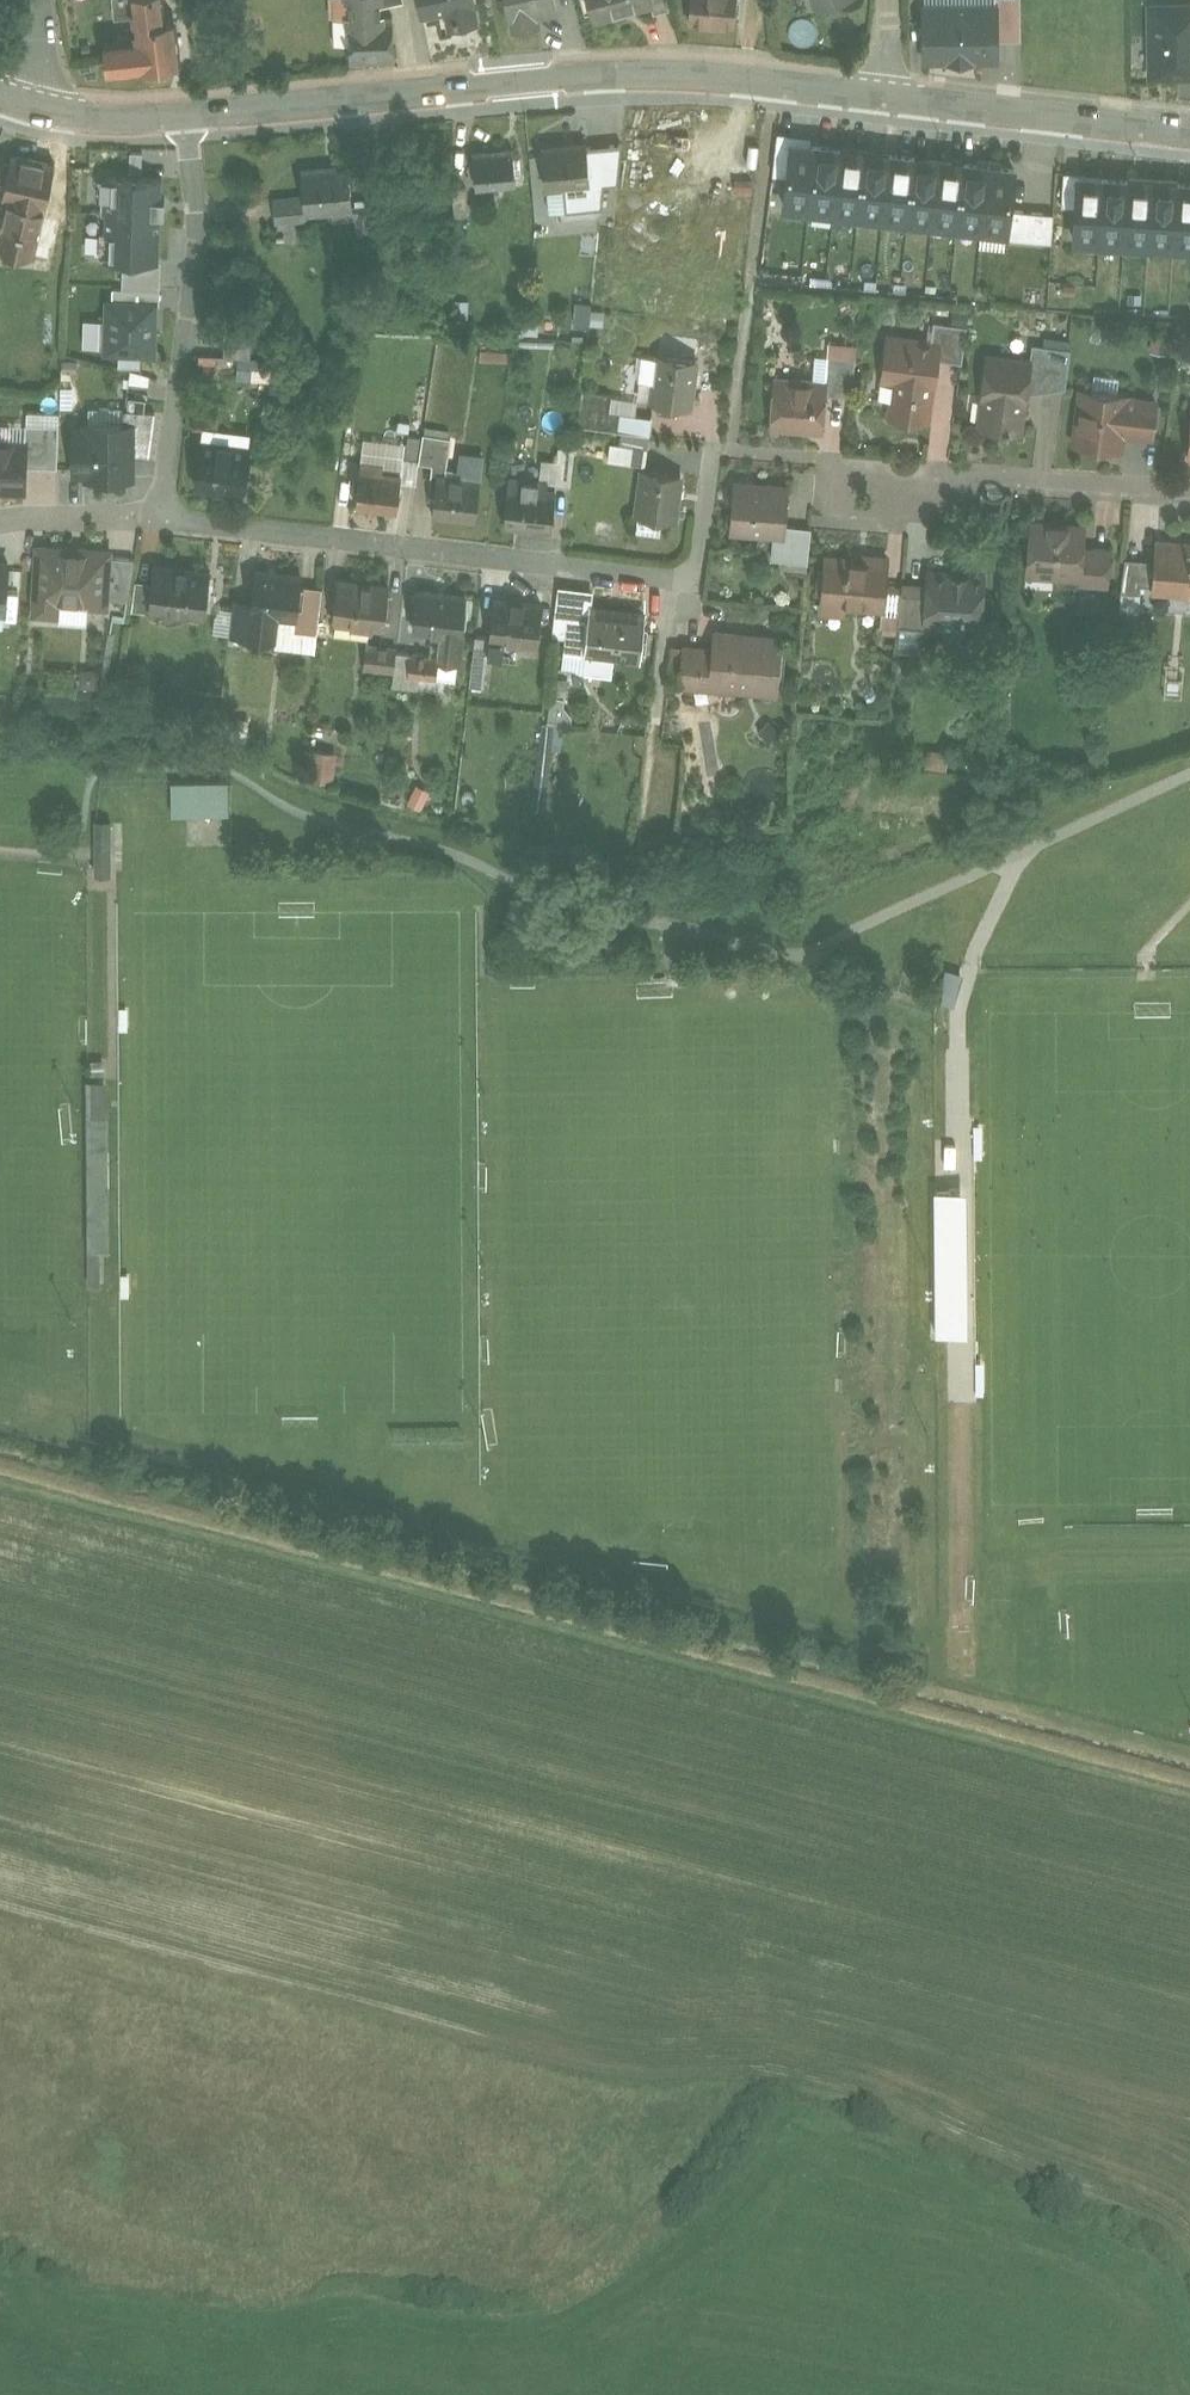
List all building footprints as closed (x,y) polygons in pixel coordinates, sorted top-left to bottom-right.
[(111,67),(179,59),(174,12),(165,13),(164,0),(113,0),(115,18),(139,15),(141,36),(108,39),(111,67)] [(377,0),(343,0),(343,1),(348,1),(349,15),(342,15),(345,66),(391,62),(387,12),(378,13),(377,0)] [(420,18),(441,12),(446,31),(479,24),(473,0),(416,0),(420,18)] [(508,32),(539,25),(537,19),(556,15),(553,0),(501,0),(508,32)] [(652,7),(650,0),(586,0),(594,25),(649,8),(652,7)] [(652,7),(649,8),(651,15),(666,10),(663,0),(650,0),(652,7)] [(685,25),(732,27),(734,0),(686,0),(685,25)] [(857,0),(810,0),(814,13),(857,0)] [(999,0),(962,1),(965,60),(1001,59),(1001,37),(999,0)] [(1001,37),(1021,36),(1019,0),(999,0),(1001,37)] [(1151,0),(1153,75),(1189,73),(1189,0),(1165,0),(1151,0)] [(962,1),(926,3),(928,61),(965,60),(962,1)] [(817,137),(792,135),(785,201),(810,204),(817,137)] [(841,140),(817,137),(810,204),(834,206),(841,140)] [(591,142),(591,140),(544,144),(548,183),(569,181),(594,178),(591,142)] [(623,140),(591,142),(594,178),(569,181),(570,202),(604,200),(605,178),(621,178),(623,140)] [(866,142),(841,140),(834,206),(859,209),(866,142)] [(890,145),(866,142),(859,209),(883,212),(890,145)] [(916,148),(890,145),(883,212),(909,215),(916,148)] [(514,148),(472,151),(475,189),(516,186),(514,148)] [(942,150),(916,148),(909,215),(935,217),(942,150)] [(968,153),(942,150),(935,217),(961,220),(968,153)] [(993,156),(968,153),(961,220),(986,222),(993,156)] [(10,154),(9,160),(0,158),(0,183),(3,184),(0,197),(0,199),(6,200),(0,227),(0,248),(33,256),(54,164),(10,154)] [(1019,158),(993,156),(986,222),(1012,225),(1019,158)] [(306,223),(306,214),(351,212),(351,200),(349,166),(303,169),(305,194),(272,196),(273,225),(306,223)] [(1106,169),(1078,168),(1076,237),(1103,238),(1106,169)] [(1133,170),(1106,169),(1103,238),(1130,239),(1133,170)] [(1160,171),(1133,170),(1130,239),(1157,241),(1160,171)] [(1187,172),(1160,171),(1157,241),(1183,243),(1187,172)] [(162,177),(108,176),(106,250),(160,252),(162,177)] [(477,218),(475,189),(450,190),(452,220),(477,218)] [(366,199),(351,200),(351,212),(353,231),(368,230),(366,199)] [(104,299),(103,349),(158,351),(159,300),(104,299)] [(577,299),(574,318),(602,322),(605,302),(577,299)] [(949,312),(948,324),(965,326),(966,314),(949,312)] [(930,322),(922,338),(941,341),(938,362),(960,364),(965,326),(948,324),(930,322)] [(245,329),(222,329),(221,359),(244,359),(245,329)] [(922,338),(885,334),(879,384),(891,385),(887,421),(930,426),(938,362),(941,341),(922,338)] [(1044,335),(1043,346),(1063,348),(1064,338),(1044,335)] [(1166,337),(1150,336),(1148,353),(1165,355),(1166,337)] [(1179,349),(1189,362),(1189,340),(1179,349)] [(826,382),(826,392),(853,393),(855,344),(828,343),(826,382)] [(1028,358),(1031,358),(1027,396),(1064,392),(1069,349),(1063,348),(1043,346),(1030,344),(1028,358)] [(1028,358),(984,353),(975,428),(1022,433),(1027,396),(1031,358),(1028,358)] [(693,409),(697,361),(635,357),(633,382),(651,383),(649,406),(693,409)] [(213,365),(198,364),(197,386),(212,387),(213,365)] [(1088,390),(1074,388),(1067,444),(1120,451),(1122,437),(1151,440),(1156,398),(1116,393),(1118,376),(1090,372),(1088,390)] [(768,431),(823,434),(826,392),(826,382),(771,379),(768,431)] [(619,415),(630,417),(631,402),(608,400),(607,414),(619,415)] [(29,436),(27,462),(60,464),(62,417),(30,415),(29,436)] [(617,434),(649,437),(651,419),(630,417),(619,415),(617,434)] [(75,417),(75,474),(133,474),(134,418),(75,417)] [(0,435),(0,487),(26,489),(27,462),(29,436),(0,435)] [(192,493),(242,498),(248,443),(198,437),(192,493)] [(422,441),(405,439),(402,460),(419,462),(422,441)] [(422,441),(419,462),(438,465),(436,475),(443,476),(448,445),(422,441)] [(606,464),(644,470),(647,452),(609,446),(606,464)] [(510,461),(508,477),(546,482),(546,485),(570,488),(574,452),(557,450),(551,463),(531,461),(531,464),(510,461)] [(462,474),(461,478),(477,481),(480,457),(459,453),(456,473),(462,474)] [(353,510),(394,516),(401,469),(360,463),(353,510)] [(675,523),(681,478),(638,472),(632,517),(675,523)] [(443,476),(436,475),(430,519),(473,526),(480,481),(477,481),(461,478),(443,476)] [(508,477),(502,527),(549,532),(554,490),(545,489),(546,485),(546,482),(508,477)] [(787,483),(733,480),(729,537),(772,539),(784,540),(785,525),(787,483)] [(1084,522),(1028,518),(1024,576),(1077,580),(1077,588),(1105,590),(1109,549),(1082,547),(1084,522)] [(784,540),(772,539),(771,561),(807,563),(809,527),(785,525),(784,540)] [(1155,538),(1153,559),(1150,588),(1150,594),(1189,598),(1189,541),(1155,538)] [(844,555),(824,554),(819,617),(845,619),(846,610),(882,613),(884,613),(886,582),(888,551),(845,548),(844,555)] [(109,554),(34,549),(30,609),(58,611),(59,599),(106,602),(107,592),(109,554)] [(135,555),(109,554),(107,592),(131,595),(132,583),(135,555)] [(1140,587),(1150,588),(1153,559),(1124,557),(1120,593),(1139,595),(1140,587)] [(924,583),(921,626),(980,631),(985,566),(926,562),(924,583)] [(146,612),(202,619),(209,571),(187,569),(186,571),(174,570),(175,567),(152,564),(149,585),(146,612)] [(300,573),(255,569),(252,605),(232,603),(229,637),(275,641),(277,622),(292,623),(295,624),(299,589),(300,573)] [(387,583),(335,576),(329,625),(381,632),(387,583)] [(901,583),(886,582),(884,613),(882,613),(880,630),(897,631),(901,583)] [(901,582),(901,583),(897,631),(921,633),(921,626),(924,583),(901,582)] [(146,612),(149,585),(132,583),(131,595),(129,610),(146,612)] [(320,591),(299,589),(295,624),(292,623),(291,635),(315,638),(320,591)] [(464,594),(413,589),(409,633),(429,635),(429,632),(446,633),(443,662),(457,663),(464,594)] [(541,602),(493,596),(487,639),(487,643),(536,649),(537,635),(541,602)] [(562,640),(560,657),(572,658),(573,653),(583,655),(589,608),(589,606),(590,602),(568,599),(562,640)] [(589,608),(583,655),(573,653),(572,658),(570,673),(580,675),(580,673),(613,677),(615,663),(637,666),(643,616),(622,613),(623,610),(604,607),(604,610),(589,608)] [(678,690),(775,698),(780,645),(763,644),(764,633),(711,629),(710,646),(682,643),(681,649),(668,648),(665,686),(678,687),(678,690)] [(549,637),(537,635),(536,649),(534,659),(546,661),(549,637)] [(487,643),(487,639),(473,637),(467,686),(481,688),(487,643)] [(562,640),(551,638),(547,671),(558,672),(560,657),(562,640)] [(393,645),(362,642),(359,671),(391,674),(393,654),(393,645)] [(419,694),(420,682),(405,680),(407,659),(407,655),(393,654),(391,674),(389,692),(419,694)] [(434,681),(436,661),(407,659),(405,680),(420,682),(434,683),(434,681)] [(455,683),(457,663),(443,662),(436,661),(434,681),(455,683)] [(873,680),(853,689),(861,706),(881,697),(873,680)] [(551,694),(548,719),(570,722),(573,697),(551,694)] [(306,784),(333,786),(338,733),(312,730),(306,784)] [(926,750),(922,772),(945,776),(949,754),(926,750)] [(226,788),(185,788),(185,813),(226,813),(226,788)] [(111,826),(92,825),(91,869),(91,878),(111,878),(111,826)] [(939,999),(957,1002),(962,969),(945,966),(939,999)] [(934,1185),(935,1329),(969,1329),(968,1184),(934,1185)]
